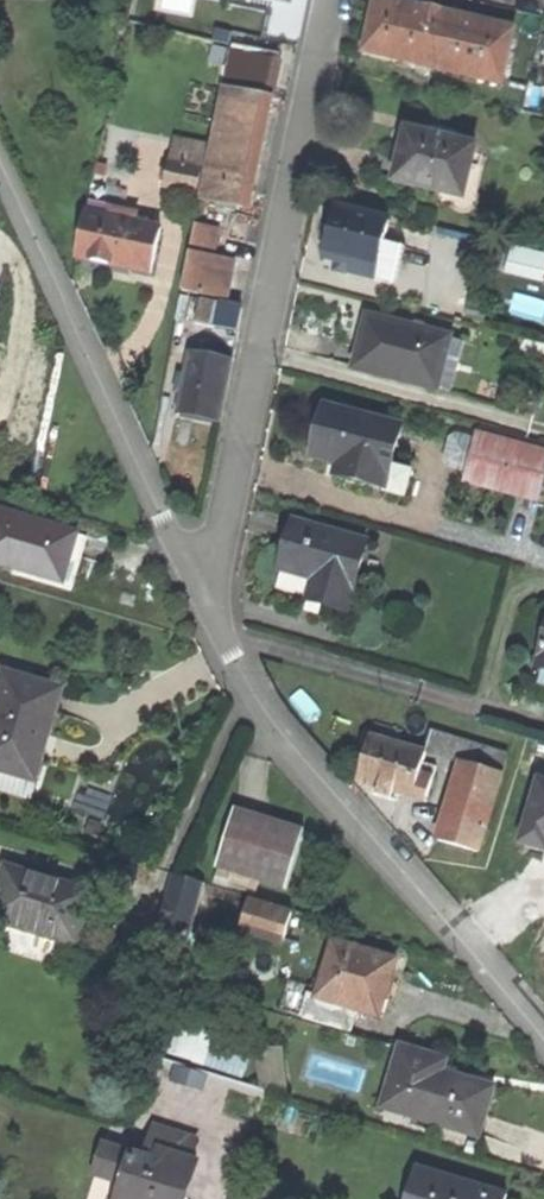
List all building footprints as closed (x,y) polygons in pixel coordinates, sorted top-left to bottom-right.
[(433,69),(446,12),(407,3),(393,0),(375,0),(363,53),(433,69)] [(502,84),(515,28),(486,21),(446,12),(433,69),(502,84)] [(230,51),(223,89),(265,97),(273,60),(230,51)] [(284,62),(273,60),(265,97),(276,100),(284,62)] [(200,198),(243,207),(265,97),(223,89),(200,198)] [(464,200),(476,148),(407,131),(401,156),(394,183),(464,200)] [(165,185),(196,191),(204,159),(172,153),(165,185)] [(385,243),(390,221),(336,208),(331,230),(325,258),(337,261),(350,264),(348,274),(376,280),(385,243)] [(110,209),(108,218),(135,224),(137,215),(110,209)] [(152,273),(161,229),(135,224),(108,218),(85,214),(76,257),(117,266),(152,273)] [(194,230),(189,252),(209,256),(214,234),(194,230)] [(405,248),(385,243),(376,280),(396,285),(405,248)] [(543,283),(543,254),(512,246),(506,274),(543,283)] [(182,291),(224,299),(232,261),(209,256),(189,252),(182,291)] [(335,271),(348,274),(350,264),(337,261),(335,271)] [(196,325),(237,333),(242,310),(202,302),(196,325)] [(449,339),(367,318),(361,342),(354,369),(436,390),(449,339)] [(463,343),(449,339),(436,390),(450,393),(463,343)] [(179,410),(221,419),(234,357),(192,349),(185,382),(179,410)] [(352,478),(384,487),(390,466),(401,427),(326,407),(313,455),(340,463),(355,467),(352,478)] [(477,435),(543,453),(543,444),(480,428),(477,435)] [(543,473),(543,453),(477,435),(468,472),(539,491),(540,487),(543,473)] [(344,476),(352,478),(355,467),(340,463),(337,474),(344,476)] [(390,466),(384,487),(383,492),(404,498),(411,471),(390,466)] [(537,500),(539,491),(468,472),(465,481),(537,500)] [(64,580),(70,558),(77,535),(0,513),(0,565),(24,572),(24,569),(64,580)] [(346,612),(367,545),(293,522),(279,569),(314,579),(307,601),(316,603),(346,612)] [(0,680),(0,771),(31,780),(42,743),(58,689),(2,673),(0,680)] [(372,734),(400,742),(404,730),(375,722),(372,734)] [(462,761),(496,771),(503,750),(430,728),(423,749),(427,750),(462,761)] [(400,742),(372,734),(359,778),(377,783),(374,792),(383,795),(394,798),(396,789),(427,798),(437,764),(424,761),(427,750),(423,749),(400,742)] [(474,846),(496,771),(462,761),(440,836),(474,846)] [(31,780),(0,771),(0,789),(26,797),(31,780)] [(217,866),(286,887),(304,832),(235,810),(217,866)] [(76,945),(91,894),(53,883),(5,868),(0,885),(0,922),(76,945)] [(200,901),(205,885),(173,875),(168,892),(200,901)] [(190,935),(200,901),(168,892),(158,925),(190,935)] [(284,938),(291,914),(249,901),(242,926),(284,938)] [(183,958),(190,935),(158,925),(151,949),(183,958)] [(334,942),(320,990),(317,999),(356,1010),(379,1017),(387,991),(396,960),(334,942)] [(350,1031),(356,1010),(317,999),(320,990),(288,981),(280,1011),(350,1031)] [(169,1055),(242,1078),(253,1045),(179,1022),(169,1055)] [(382,1107),(477,1136),(485,1110),(492,1088),(442,1072),(445,1060),(401,1047),(382,1107)] [(152,1127),(145,1146),(189,1160),(195,1140),(152,1127)] [(197,1162),(189,1160),(145,1146),(141,1159),(102,1146),(93,1175),(117,1182),(112,1198),(186,1198),(197,1162)] [(507,1196),(416,1168),(407,1198),(506,1198),(507,1196)]
